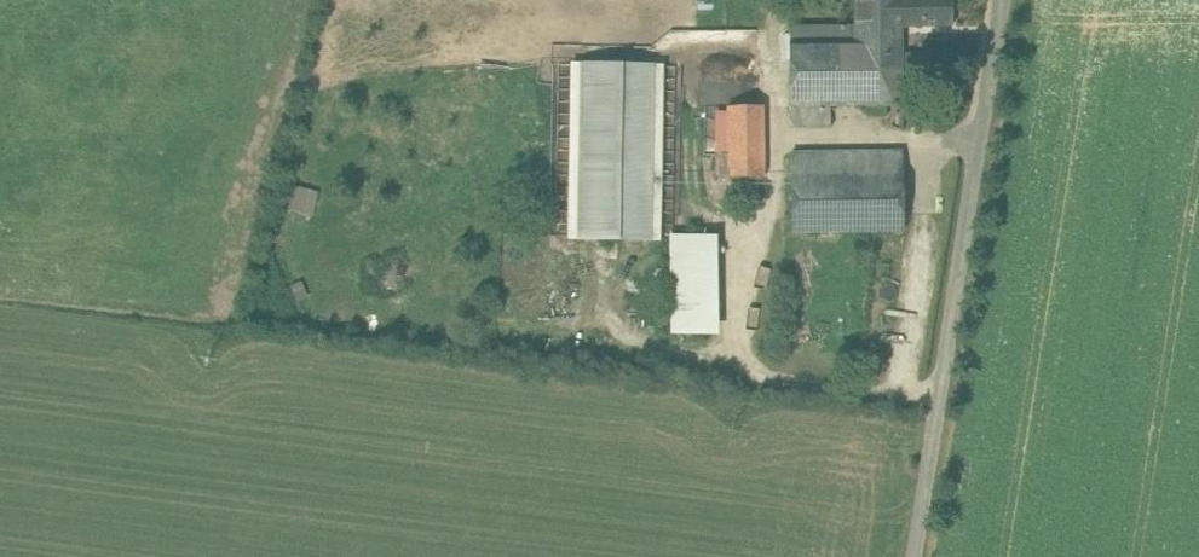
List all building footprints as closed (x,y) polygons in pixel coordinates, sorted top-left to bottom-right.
[(856,14),(856,25),(856,41),(902,41),(902,25),(902,0),(856,0),(856,14)] [(953,0),(902,0),(902,25),(953,25),(953,0)] [(902,41),(856,41),(856,25),(790,26),(791,127),(831,127),(830,105),(867,105),(876,105),(886,105),(903,104),(902,41)] [(926,77),(926,53),(906,53),(906,77),(926,77)] [(652,67),(583,65),(580,236),(649,237),(652,67)] [(886,114),(886,105),(876,105),(867,105),(867,114),(886,114)] [(762,106),(728,106),(729,177),(763,176),(762,106)] [(869,151),(850,151),(850,152),(792,153),(792,232),(904,231),(903,151),(869,152),(869,151)] [(718,154),(684,152),(681,186),(716,188),(718,154)] [(314,214),(320,189),(295,184),(290,209),(314,214)] [(704,235),(672,235),(674,332),(706,332),(704,235)]
